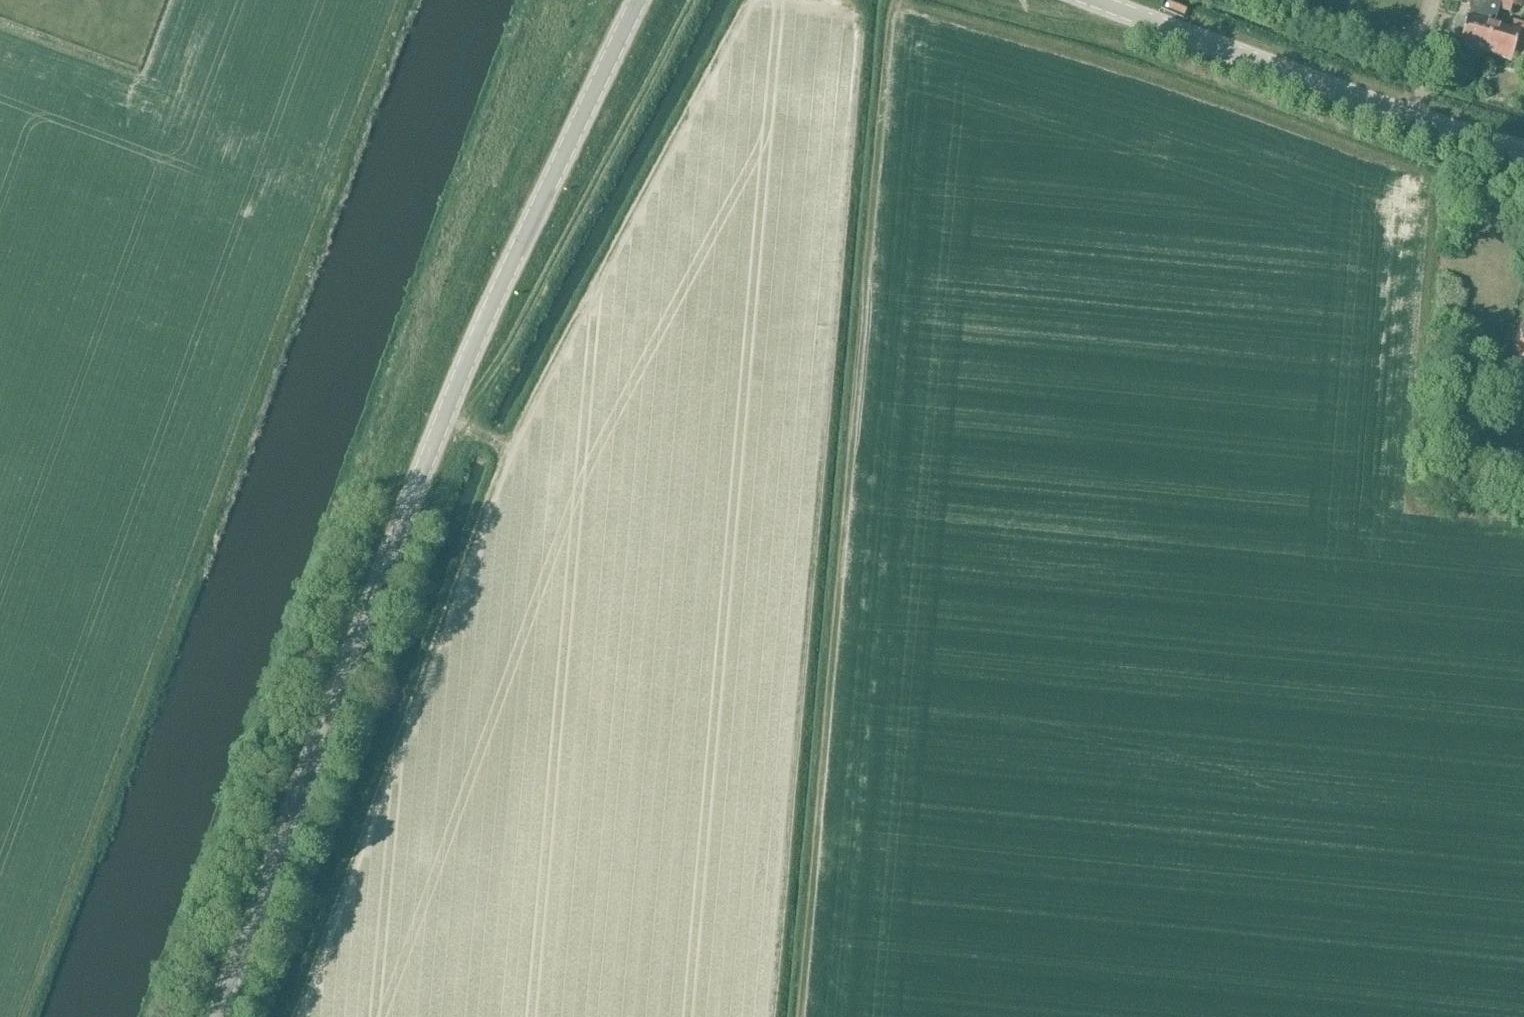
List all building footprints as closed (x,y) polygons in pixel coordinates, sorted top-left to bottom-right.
[(1488,54),(1496,26),(1500,11),(1503,0),(1482,0),(1481,3),(1473,1),(1467,21),(1458,18),(1452,36),(1462,39),(1460,46),(1488,54)] [(1500,11),(1509,14),(1513,0),(1503,0),(1500,11)] [(1488,54),(1522,63),(1523,55),(1523,25),(1513,22),(1511,30),(1496,26),(1488,54)]
